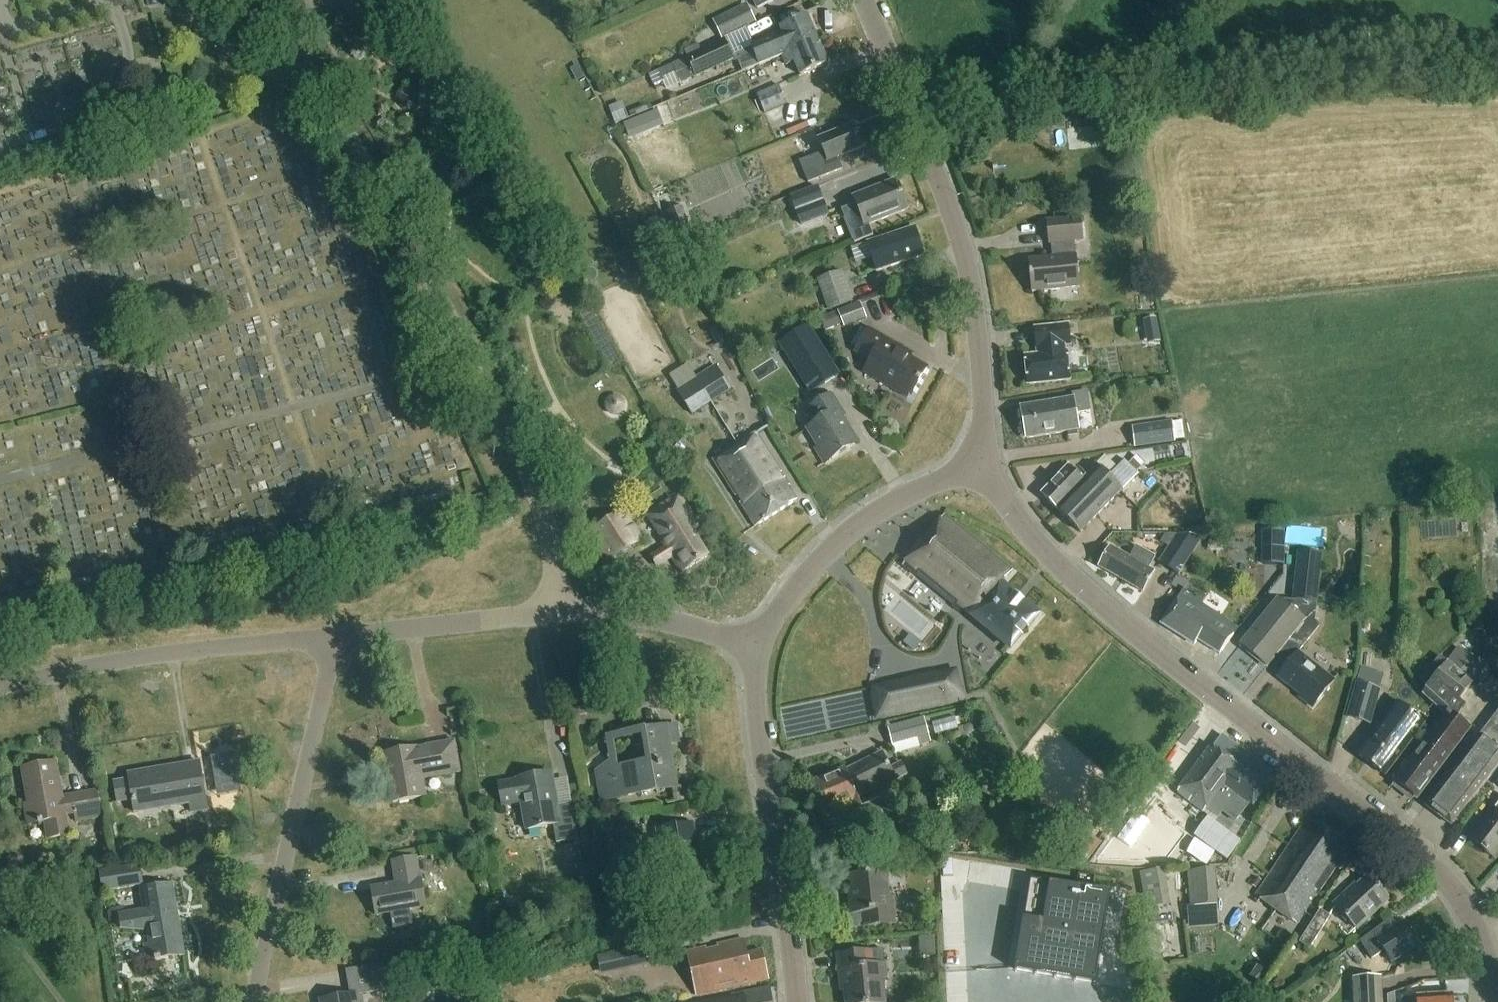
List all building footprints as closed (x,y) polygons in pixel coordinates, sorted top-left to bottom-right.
[(757,9),(772,3),(771,0),(753,0),(757,9)] [(747,4),(712,20),(721,40),(756,23),(747,4)] [(780,28),(782,32),(750,46),(759,66),(782,55),(817,40),(807,17),(780,28)] [(724,40),(701,51),(687,57),(658,70),(662,79),(676,73),(680,83),(695,77),(695,78),(733,61),(724,40)] [(782,55),(787,66),(794,62),(800,77),(827,65),(817,40),(782,55)] [(684,51),(687,57),(701,51),(698,45),(684,51)] [(765,115),(787,104),(778,85),(756,95),(765,115)] [(621,118),(629,138),(665,124),(657,104),(621,118)] [(824,153),(813,158),(799,163),(808,184),(842,170),(838,159),(862,149),(852,126),(818,141),(824,153)] [(908,209),(897,180),(854,196),(857,204),(841,210),(853,243),(873,236),(869,224),(908,209)] [(818,186),(791,196),(802,226),(829,216),(818,186)] [(679,242),(693,237),(681,207),(667,213),(679,242)] [(1074,242),(1083,241),(1081,218),(1046,222),(1048,245),(1057,244),(1058,258),(1028,261),(1031,292),(1079,288),(1076,256),(1075,256),(1074,242)] [(877,272),(922,257),(913,230),(868,245),(877,272)] [(841,272),(817,281),(829,311),(852,302),(841,272)] [(860,303),(820,319),(824,331),(842,323),(844,328),(867,319),(860,303)] [(1156,321),(1142,322),(1143,335),(1158,333),(1156,321)] [(1027,385),(1069,381),(1066,347),(1070,346),(1068,326),(1034,329),(1037,356),(1025,357),(1027,385)] [(807,327),(780,344),(810,393),(837,375),(807,327)] [(911,395),(927,368),(899,351),(901,347),(870,328),(856,352),(871,361),(864,373),(894,391),(897,386),(911,395)] [(725,381),(715,366),(698,376),(714,402),(734,389),(727,379),(725,381)] [(714,402),(698,376),(676,390),(692,416),(714,402)] [(1076,416),(1090,414),(1086,393),(1072,396),(1073,400),(1021,409),(1024,427),(1021,430),(1022,435),(1026,437),(1026,440),(1079,431),(1076,416)] [(826,464),(859,443),(843,418),(846,416),(832,394),(811,407),(820,422),(808,429),(819,447),(816,449),(826,464)] [(605,406),(605,407),(605,408),(605,409),(606,410),(606,411),(607,412),(607,413),(608,413),(608,414),(609,414),(610,415),(611,415),(612,416),(613,416),(614,416),(615,416),(616,416),(616,415),(617,415),(618,415),(619,415),(619,414),(620,414),(620,413),(621,413),(621,412),(622,411),(623,410),(623,409),(623,408),(623,407),(623,406),(623,405),(623,404),(622,403),(622,402),(621,402),(621,401),(620,400),(619,399),(618,399),(617,398),(616,398),(615,398),(614,398),(613,398),(612,398),(611,398),(610,399),(609,399),(608,400),(608,401),(607,401),(607,402),(606,402),(606,403),(606,404),(605,405),(605,406)] [(1172,421),(1132,427),(1135,449),(1175,443),(1172,421)] [(770,517),(796,502),(788,489),(791,487),(758,432),(739,444),(767,489),(757,496),(770,517)] [(756,526),(770,517),(757,496),(767,489),(739,444),(715,458),(756,526)] [(1071,498),(1058,511),(1080,533),(1120,493),(1122,491),(1139,474),(1125,461),(1109,477),(1108,477),(1107,476),(1099,484),(1091,492),(1090,491),(1081,500),(1078,497),(1074,501),(1071,498)] [(1052,484),(1041,495),(1058,511),(1071,498),(1074,501),(1078,497),(1081,500),(1090,491),(1091,492),(1099,484),(1107,476),(1095,464),(1083,476),(1081,473),(1077,477),(1068,468),(1052,484)] [(682,573),(709,557),(689,525),(695,522),(678,495),(648,514),(664,539),(661,541),(666,549),(652,557),(658,566),(673,557),(682,573)] [(608,562),(640,542),(622,513),(590,533),(608,562)] [(1012,571),(944,515),(903,564),(960,612),(962,609),(972,618),(973,617),(1010,648),(1038,615),(1001,584),(1012,571)] [(1283,531),(1262,531),(1262,564),(1282,565),(1283,531)] [(1177,537),(1168,549),(1158,564),(1178,577),(1202,539),(1177,537)] [(1149,570),(1156,559),(1136,548),(1130,559),(1110,547),(1098,567),(1142,593),(1154,573),(1149,570)] [(1293,601),(1317,603),(1319,579),(1295,577),(1293,601)] [(1219,655),(1236,631),(1204,610),(1205,608),(1182,593),(1161,625),(1194,646),(1197,641),(1219,655)] [(1278,599),(1240,647),(1267,668),(1276,656),(1304,621),(1284,604),(1278,599)] [(1304,621),(1276,656),(1288,666),(1278,678),(1301,696),(1299,698),(1312,709),(1334,681),(1298,653),(1319,627),(1314,623),(1317,604),(1284,602),(1284,604),(1304,621)] [(1482,631),(1483,620),(1472,619),(1472,630),(1482,631)] [(1417,799),(1456,746),(1470,728),(1465,725),(1457,718),(1465,708),(1458,702),(1473,682),(1474,683),(1485,669),(1457,648),(1422,696),(1445,716),(1394,782),(1417,799)] [(954,674),(906,684),(911,707),(959,697),(954,674)] [(1356,683),(1352,696),(1376,702),(1380,690),(1356,683)] [(1385,776),(1425,724),(1397,702),(1358,755),(1385,776)] [(970,712),(975,721),(984,716),(980,707),(970,712)] [(1494,769),(1497,763),(1497,711),(1480,736),(1478,735),(1426,806),(1449,823),(1458,810),(1461,813),(1494,769)] [(928,736),(925,725),(923,717),(887,728),(892,746),(928,736)] [(955,718),(932,723),(935,735),(957,729),(955,718)] [(578,723),(578,737),(594,735),(594,720),(578,723)] [(969,725),(959,728),(961,736),(972,733),(973,730),(972,727),(969,726),(969,725)] [(611,766),(598,774),(603,800),(675,787),(665,729),(655,731),(641,733),(646,761),(618,766),(615,766),(616,770),(615,770),(611,766)] [(1239,817),(1249,803),(1253,806),(1265,789),(1264,788),(1273,775),(1222,736),(1213,747),(1211,746),(1177,793),(1203,813),(1206,809),(1217,817),(1225,806),(1239,817)] [(422,779),(444,775),(444,776),(461,773),(456,741),(384,754),(393,804),(425,798),(422,779)] [(234,754),(210,758),(215,786),(239,782),(234,754)] [(847,772),(857,798),(895,780),(906,774),(901,762),(889,768),(881,754),(847,772)] [(117,805),(133,802),(135,813),(189,803),(191,812),(206,809),(198,762),(128,774),(129,781),(114,783),(117,805)] [(27,825),(43,822),(46,841),(68,837),(64,816),(75,814),(76,821),(88,819),(88,820),(102,817),(98,792),(61,799),(55,763),(22,769),(28,804),(24,805),(27,825)] [(857,798),(847,772),(845,770),(810,785),(824,817),(851,805),(863,834),(870,831),(880,854),(902,845),(898,836),(890,839),(880,814),(889,810),(882,794),(859,804),(857,798)] [(517,779),(497,783),(502,808),(521,805),(525,830),(553,826),(556,843),(563,842),(573,840),(575,840),(570,805),(557,808),(551,773),(517,779)] [(1493,809),(1469,840),(1493,858),(1497,851),(1497,804),(1493,810),(1493,809)] [(1160,862),(1190,824),(1170,808),(1140,847),(1160,862)] [(1353,849),(1334,836),(1308,818),(1255,896),(1296,925),(1318,891),(1319,891),(1335,868),(1339,871),(1353,849)] [(700,850),(690,852),(689,843),(695,842),(691,822),(654,829),(665,887),(685,883),(687,893),(707,889),(700,850)] [(1143,847),(1140,826),(1114,831),(1118,852),(1143,847)] [(1186,831),(1171,851),(1185,861),(1200,841),(1186,831)] [(376,916),(426,908),(421,881),(420,881),(417,859),(392,863),(395,884),(372,888),(376,916)] [(102,893),(144,887),(140,865),(99,872),(102,893)] [(1146,905),(1169,904),(1167,868),(1144,869),(1146,905)] [(1214,869),(1187,872),(1190,907),(1218,904),(1214,869)] [(1028,870),(1013,939),(1105,958),(1120,889),(1028,870)] [(863,928),(896,925),(893,897),(890,898),(887,872),(848,876),(851,901),(847,902),(849,916),(862,914),(863,928)] [(1356,929),(1388,899),(1367,878),(1348,896),(1346,894),(1334,906),(1356,929)] [(148,931),(150,945),(143,946),(146,964),(183,958),(171,884),(140,889),(144,913),(117,917),(119,929),(148,931)] [(1309,949),(1329,916),(1319,910),(1299,943),(1309,949)] [(1371,959),(1384,951),(1392,963),(1419,945),(1404,922),(1397,927),(1391,919),(1359,940),(1371,959)] [(1171,924),(1151,927),(1156,966),(1169,964),(1166,937),(1173,936),(1171,924)] [(1279,933),(1273,943),(1282,949),(1288,940),(1279,933)] [(686,952),(696,996),(768,980),(761,952),(746,955),(743,939),(717,945),(718,948),(706,950),(706,948),(686,952)] [(647,967),(643,947),(608,954),(612,974),(647,967)] [(870,952),(837,956),(840,983),(844,983),(846,1001),(885,1001),(883,979),(886,979),(885,965),(883,965),(882,951),(870,952)] [(392,960),(368,964),(369,966),(373,990),(374,990),(396,986),(392,960)] [(321,1001),(362,1001),(361,996),(375,993),(374,990),(373,990),(369,966),(347,970),(351,996),(321,1001)] [(1382,977),(1352,979),(1353,1001),(1383,1001),(1382,977)] [(425,986),(410,989),(412,1001),(427,1001),(425,986)] [(699,1001),(771,1001),(768,989),(699,1001)]
